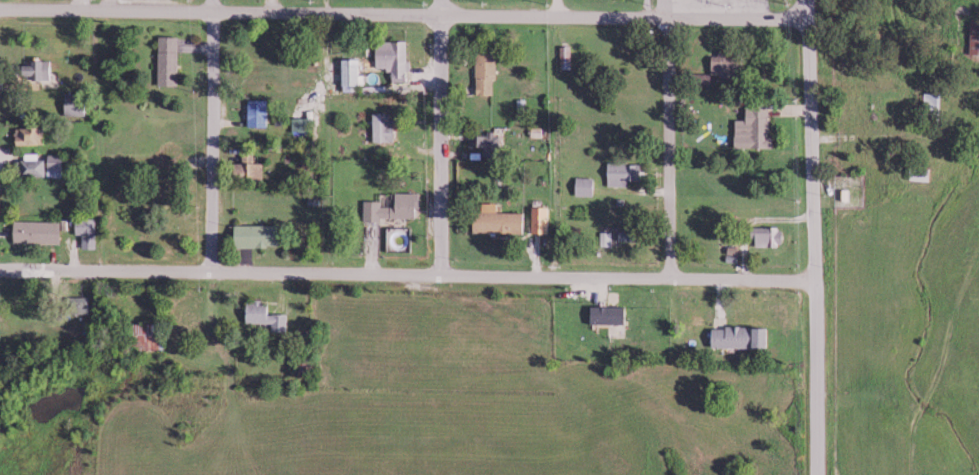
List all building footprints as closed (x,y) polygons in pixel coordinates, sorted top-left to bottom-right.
[(158,85),(179,85),(180,35),(159,35),(158,85)] [(409,40),(378,40),(379,67),(390,67),(391,78),(408,78),(407,70),(409,70),(409,40)] [(572,67),(572,45),(560,45),(560,67),(572,67)] [(496,93),(497,46),(477,46),(476,93),(496,93)] [(361,58),(343,58),(344,90),(362,90),(361,58)] [(53,79),(53,59),(31,60),(32,64),(24,64),(24,74),(35,74),(35,79),(53,79)] [(942,116),(943,92),(926,92),(925,115),(942,116)] [(87,115),(88,93),(64,93),(64,114),(87,115)] [(269,99),(250,99),(250,126),(269,126),(269,99)] [(738,118),(738,147),(776,147),(776,136),(771,136),(771,101),(747,101),(747,118),(738,118)] [(396,140),(395,111),(373,113),(375,141),(396,140)] [(19,144),(45,143),(45,125),(19,126),(19,144)] [(485,155),(500,155),(500,131),(486,130),(485,155)] [(485,150),(484,134),(475,134),(475,150),(485,150)] [(241,146),(240,180),(264,180),(265,161),(256,161),(256,147),(241,146)] [(63,176),(64,154),(48,153),(48,159),(38,158),(38,153),(24,152),(23,175),(63,176)] [(610,185),(629,185),(629,180),(643,179),(642,161),(609,162),(610,185)] [(595,195),(596,177),(576,176),(575,194),(595,195)] [(420,191),(398,192),(398,205),(383,206),(383,200),(363,200),(363,222),(382,221),(382,217),(420,217),(420,191)] [(499,211),(499,202),(484,202),(484,212),(475,212),(475,231),(527,232),(527,212),(499,211)] [(551,206),(532,206),(532,232),(551,232),(551,206)] [(96,217),(75,217),(76,234),(82,234),(83,248),(97,247),(96,217)] [(63,243),(64,221),(16,219),(15,241),(63,243)] [(282,223),(238,224),(239,246),(283,245),(282,223)] [(612,244),(612,230),(601,230),(601,244),(612,244)] [(272,312),(272,301),(247,300),(246,321),(273,322),(273,329),(288,330),(288,313),(272,312)] [(629,305),(593,306),(594,324),(630,323),(629,305)] [(167,348),(166,322),(132,323),(133,350),(167,348)] [(774,327),(714,326),(713,346),(774,347),(774,327)]
